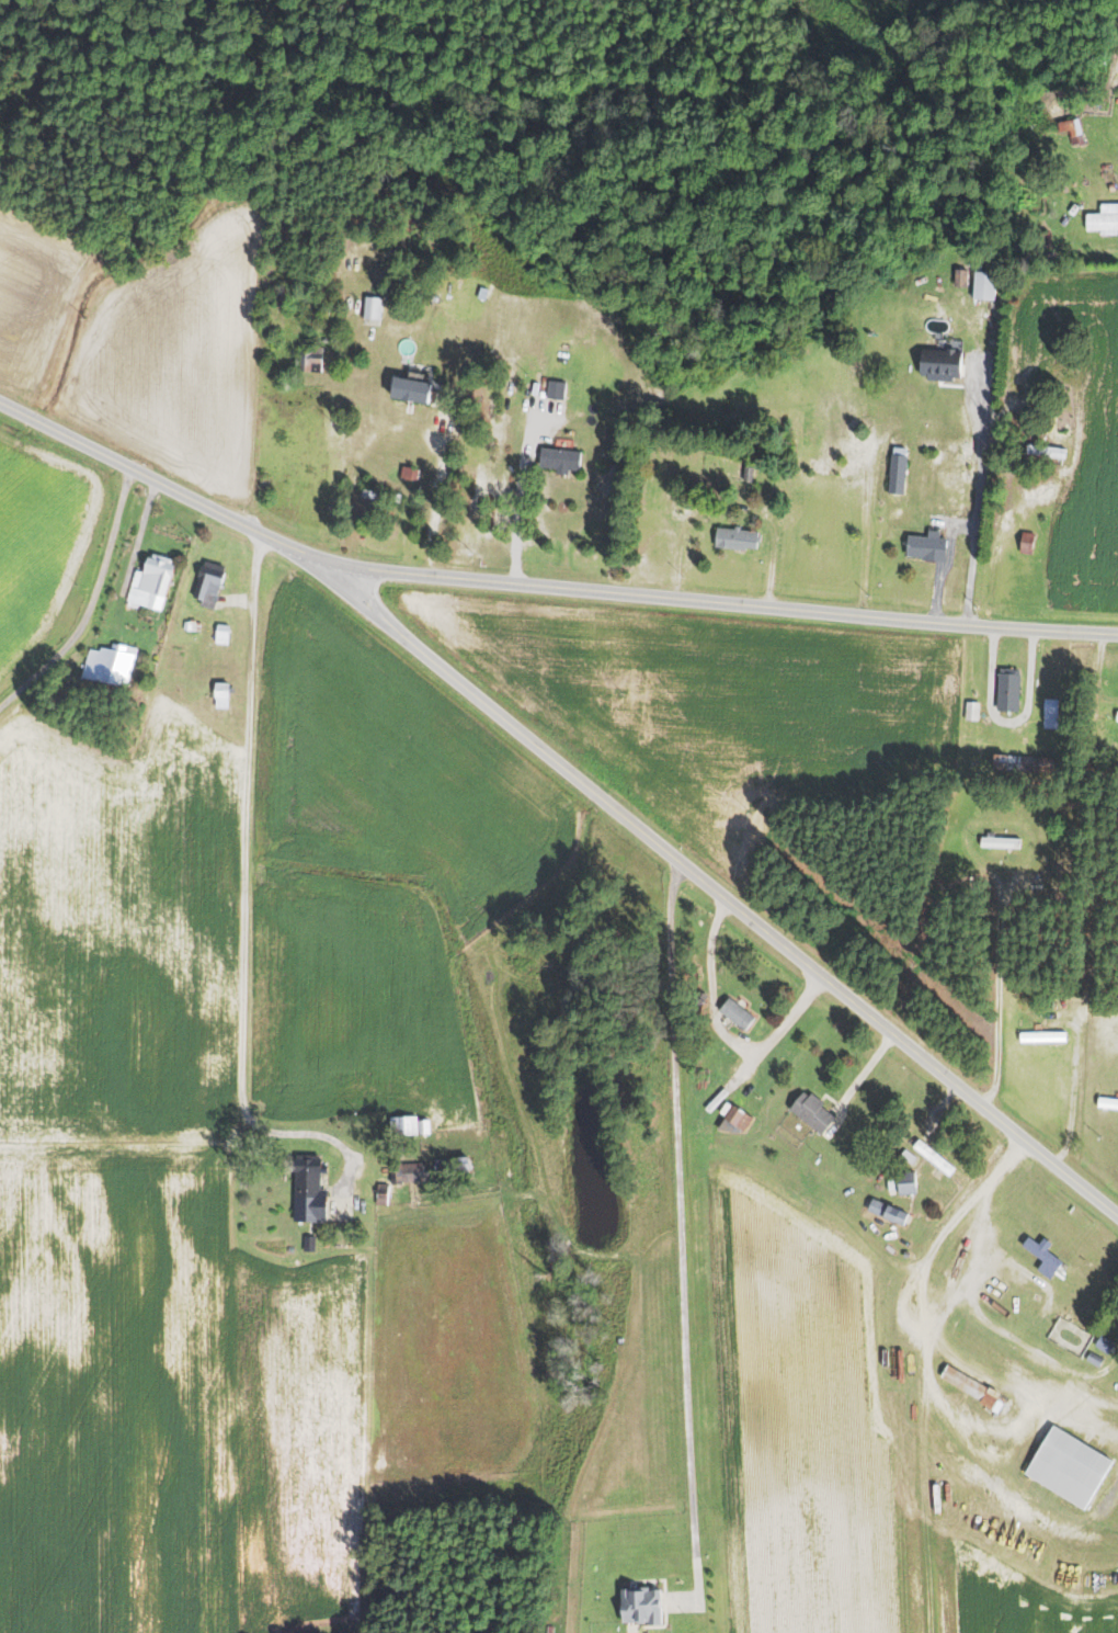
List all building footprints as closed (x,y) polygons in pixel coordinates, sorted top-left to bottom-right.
[(1077,117),(1083,143),(1071,145),(1068,131),(1059,133),(1057,122),(1077,117)] [(1085,213),(1117,212),(1117,230),(1086,230),(1085,213)] [(967,269),(966,286),(954,286),(955,269),(967,269)] [(995,272),(993,298),(971,297),(973,270),(995,272)] [(487,287),(483,299),(477,297),(480,286),(487,287)] [(286,290),(286,307),(274,307),(275,290),(286,290)] [(381,298),(379,319),(361,317),(364,296),(381,298)] [(323,345),(321,373),(294,371),(295,350),(309,351),(309,345),(323,345)] [(960,352),(959,378),(951,378),(951,382),(925,381),(925,375),(920,375),(921,350),(960,352)] [(431,384),(427,404),(388,397),(391,376),(431,384)] [(566,381),(563,400),(545,398),(547,379),(566,381)] [(1065,449),(1064,457),(1025,453),(1026,444),(1065,449)] [(580,450),(579,472),(568,470),(568,474),(557,473),(557,467),(538,466),(540,446),(580,450)] [(906,454),(902,495),(886,492),(890,453),(906,454)] [(752,466),(751,481),(742,480),(743,465),(752,466)] [(419,468),(417,481),(399,478),(401,466),(419,468)] [(400,494),(399,502),(360,497),(361,488),(400,494)] [(757,531),(755,548),(744,547),(744,549),(714,547),(716,526),(757,531)] [(1034,534),(1031,555),(1018,554),(1022,532),(1034,534)] [(946,538),(945,560),(904,557),(906,535),(946,538)] [(171,558),(170,564),(173,565),(161,611),(137,604),(136,608),(125,604),(134,570),(140,571),(145,557),(148,558),(150,553),(171,558)] [(221,568),(201,562),(191,597),(203,601),(205,593),(215,596),(221,568)] [(201,622),(201,632),(182,631),(183,621),(201,622)] [(228,625),(227,644),(215,643),(216,624),(228,625)] [(135,648),(128,674),(125,688),(81,677),(88,647),(96,649),(98,645),(110,648),(111,643),(135,648)] [(1000,667),(1020,668),(1018,711),(997,711),(1000,667)] [(227,682),(227,698),(213,698),(213,682),(227,682)] [(1057,700),(1057,729),(1042,729),(1043,700),(1057,700)] [(978,702),(978,719),(966,719),(966,702),(978,702)] [(1053,757),(1052,773),(991,770),(992,753),(1053,757)] [(1019,839),(1019,849),(980,848),(980,837),(1019,839)] [(728,997),(717,1010),(743,1031),(754,1017),(728,997)] [(1065,1031),(1065,1042),(1019,1043),(1019,1032),(1065,1031)] [(1103,1087),(1117,1089),(1117,1109),(1100,1107),(1103,1087)] [(801,1092),(808,1097),(811,1092),(824,1103),(822,1107),(835,1116),(821,1135),(811,1129),(788,1110),(801,1092)] [(732,1104),(752,1118),(743,1132),(723,1119),(732,1104)] [(427,1120),(429,1133),(388,1135),(388,1116),(417,1115),(417,1121),(427,1120)] [(917,1138),(955,1167),(948,1176),(925,1157),(911,1146),(917,1138)] [(904,1148),(915,1157),(911,1164),(899,1155),(904,1148)] [(320,1157),(320,1165),(327,1165),(327,1172),(319,1172),(319,1189),(327,1189),(326,1222),(294,1221),(295,1156),(320,1157)] [(467,1156),(467,1170),(434,1172),(433,1158),(467,1156)] [(422,1163),(423,1181),(390,1183),(389,1161),(402,1161),(402,1165),(422,1163)] [(914,1171),(916,1193),(912,1193),(898,1195),(895,1172),(914,1171)] [(387,1184),(386,1205),(375,1204),(376,1183),(387,1184)] [(871,1198),(908,1213),(902,1225),(867,1210),(871,1198)] [(303,1236),(315,1236),(315,1251),(303,1250),(303,1236)] [(1027,1236),(1038,1244),(1042,1237),(1050,1244),(1046,1250),(1062,1262),(1056,1270),(1020,1245),(1027,1236)] [(1091,1345),(1105,1353),(1111,1342),(1098,1334),(1091,1345)] [(1090,1351),(1103,1358),(1097,1366),(1085,1359),(1090,1351)] [(947,1363),(1006,1400),(997,1414),(938,1376),(947,1363)] [(1052,1425),(1113,1462),(1083,1510),(1023,1473),(1052,1425)] [(660,1589),(662,1622),(662,1624),(647,1625),(647,1621),(621,1623),(621,1620),(619,1591),(660,1589)]
